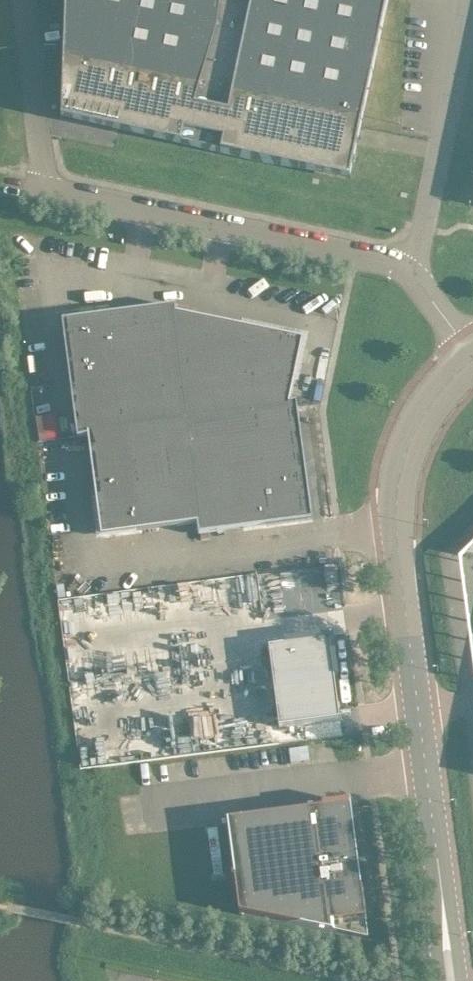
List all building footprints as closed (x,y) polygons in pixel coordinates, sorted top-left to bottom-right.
[(61,114),(350,176),(361,124),(387,0),(65,0),(61,114)] [(64,321),(79,434),(89,433),(102,533),(198,520),(200,531),(309,517),(295,404),(287,405),(300,340),(174,314),(173,307),(64,321)] [(464,554),(465,555),(472,556),(472,545),(464,554)] [(285,643),(268,645),(279,726),(339,718),(334,675),(336,675),(336,674),(334,675),(329,637),(285,643),(285,641),(284,641),(285,643)] [(340,805),(227,820),(234,872),(247,914),(346,934),(367,932),(363,903),(359,902),(352,885),(360,882),(357,853),(340,805)]
